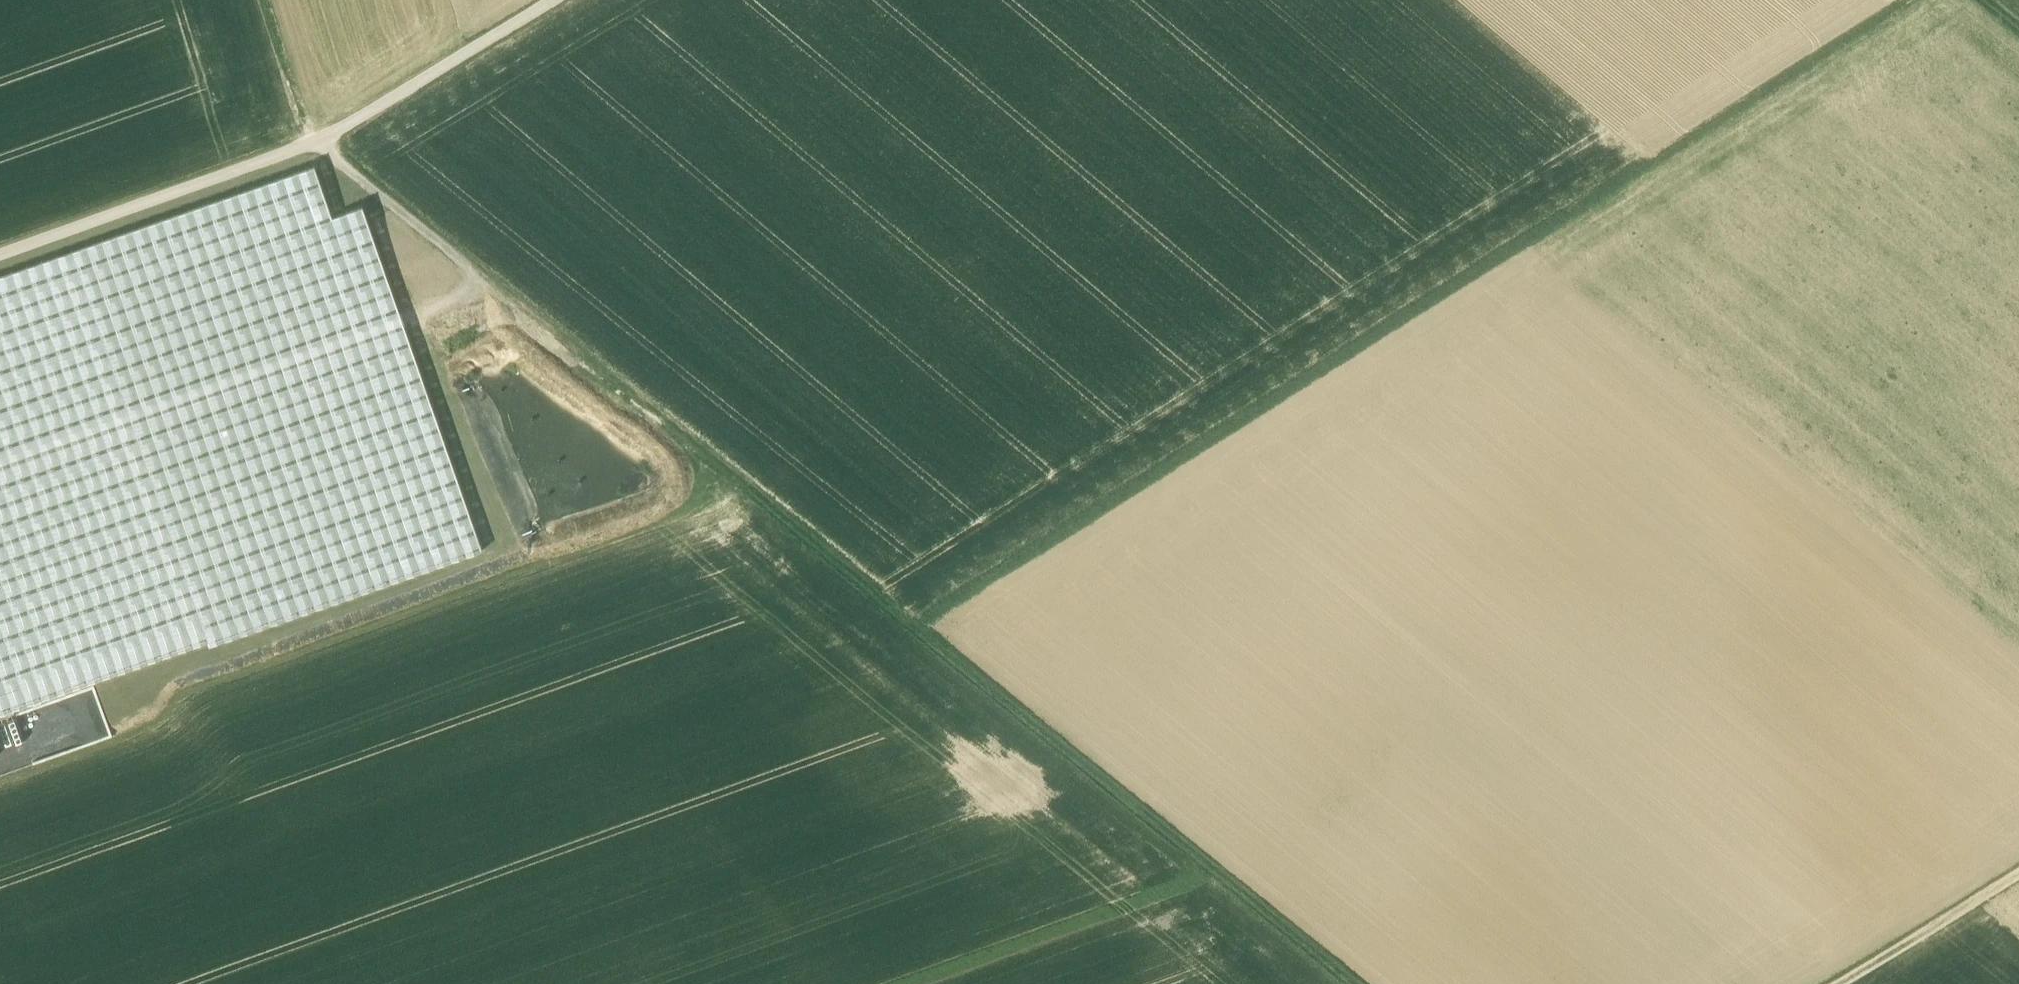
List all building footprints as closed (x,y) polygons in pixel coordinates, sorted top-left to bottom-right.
[(485,548),(361,207),(333,218),(317,167),(0,277),(0,714),(485,548)]
